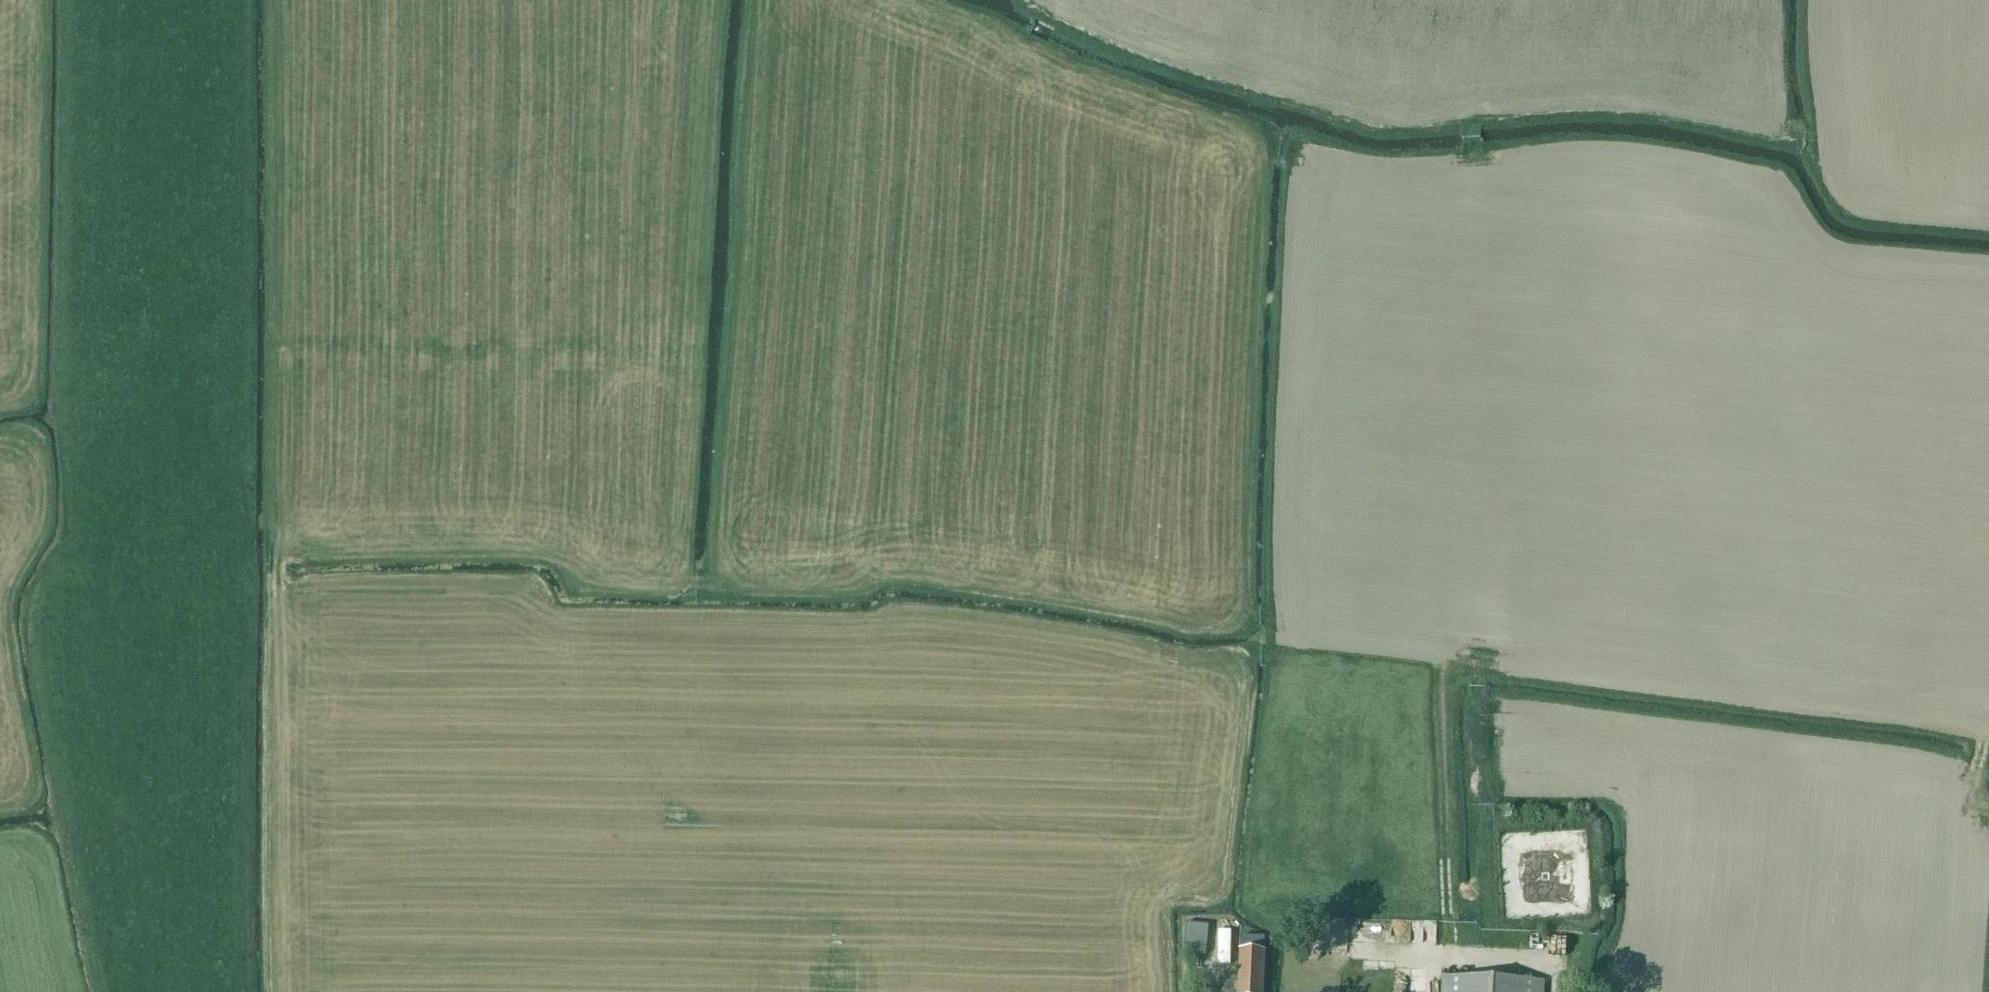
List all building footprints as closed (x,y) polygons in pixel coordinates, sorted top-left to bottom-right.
[(1186,955),(1204,957),(1207,932),(1207,926),(1188,925),(1186,955)] [(1265,951),(1260,951),(1261,941),(1242,940),(1242,950),(1239,991),(1263,991),(1265,951)] [(1442,991),(1544,991),(1544,981),(1443,977),(1442,991)]
